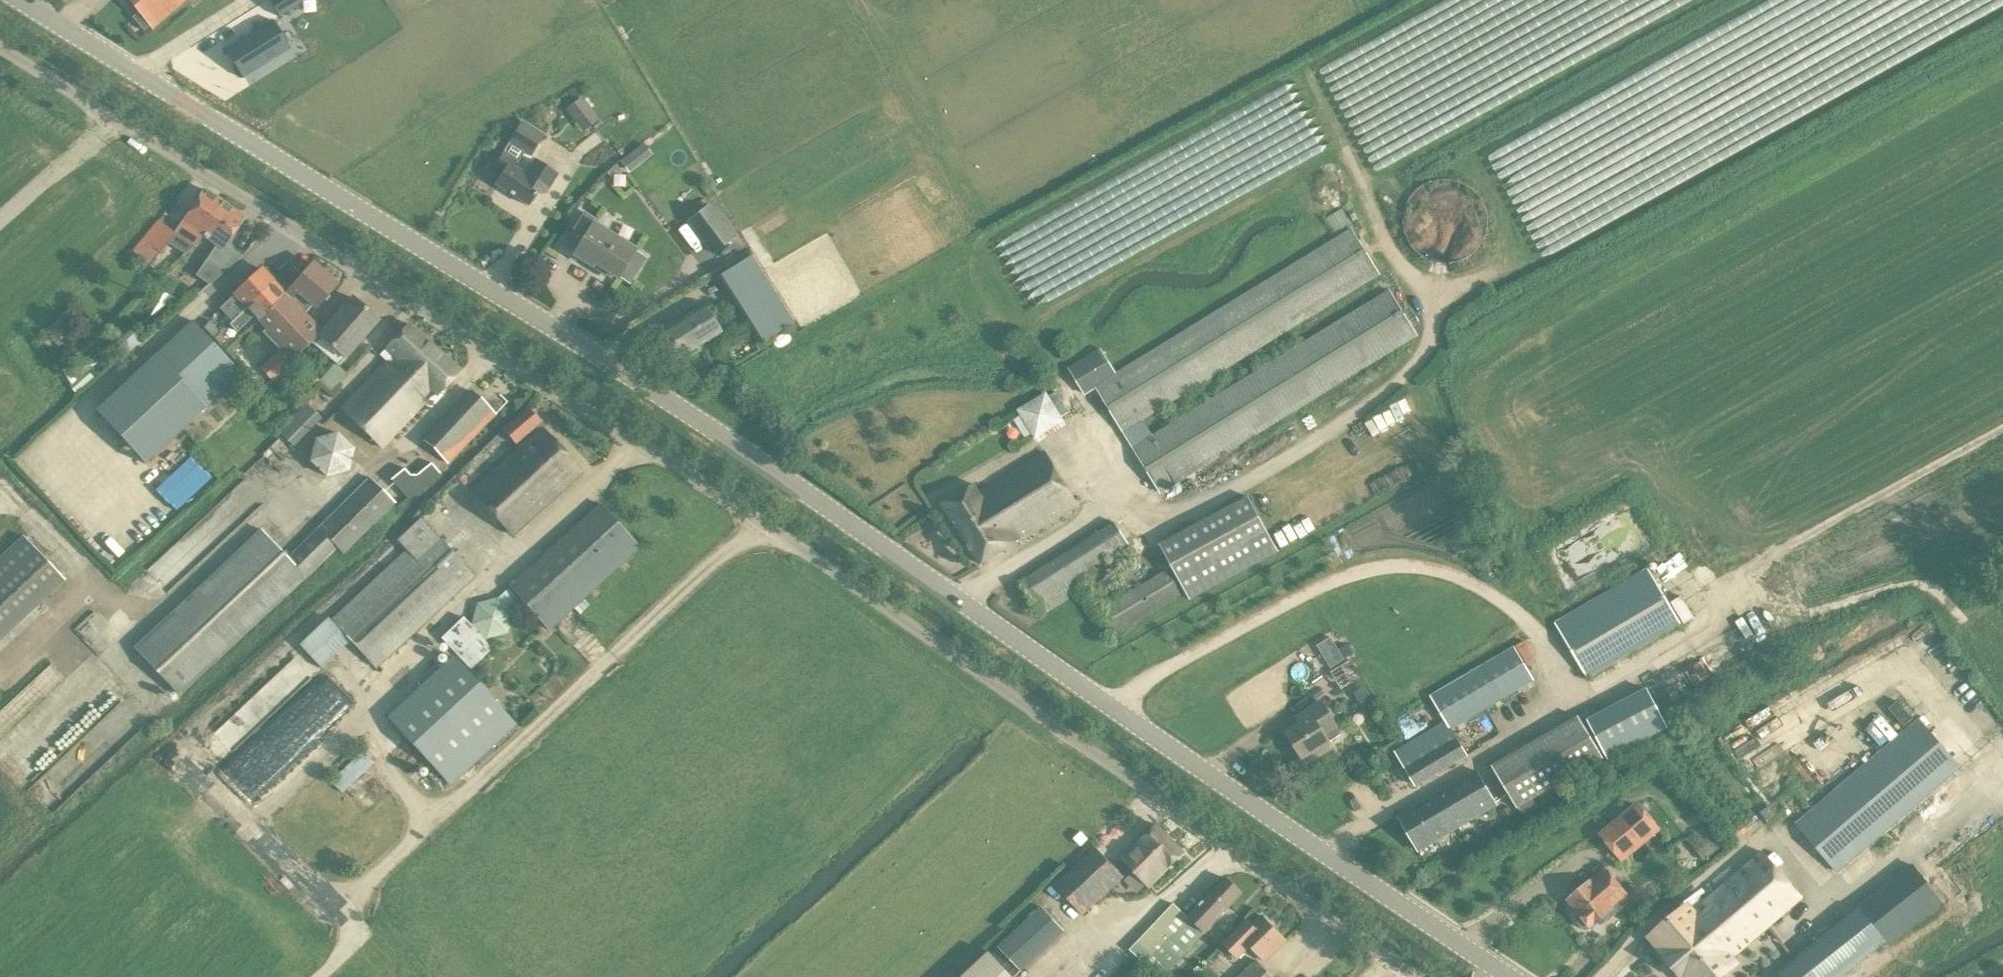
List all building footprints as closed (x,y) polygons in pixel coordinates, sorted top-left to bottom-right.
[(153,26),(184,0),(131,0),(153,26)] [(279,17),(303,2),(302,0),(269,0),(279,17)] [(273,20),(225,50),(243,78),(291,49),(273,20)] [(599,119),(581,97),(565,109),(572,118),(580,112),(590,126),(599,119)] [(522,122),(521,123),(494,166),(502,172),(495,184),(528,204),(540,185),(546,189),(556,174),(533,159),(524,174),(511,167),(521,151),(529,155),(542,134),(522,122)] [(622,160),(631,171),(653,154),(644,143),(622,160)] [(1489,221),(1488,211),(1485,202),(1480,194),(1474,187),(1467,182),(1459,178),(1450,176),(1442,176),(1432,177),(1424,180),(1417,185),(1411,190),(1406,197),(1402,205),(1400,213),(1399,222),(1400,230),(1403,240),(1408,247),(1414,254),(1421,259),(1427,262),(1436,265),(1446,266),(1456,264),(1464,261),(1471,257),(1477,251),(1482,245),(1486,238),(1488,229),(1489,221)] [(175,233),(165,225),(158,220),(143,238),(160,252),(167,242),(185,254),(194,246),(201,235),(197,232),(206,219),(210,221),(222,201),(204,189),(175,233)] [(244,216),(222,201),(210,221),(206,219),(197,232),(201,235),(216,245),(197,276),(210,284),(242,256),(225,244),(244,216)] [(687,222),(711,253),(730,238),(706,207),(687,222)] [(1343,208),(1329,216),(1336,228),(1350,220),(1343,208)] [(581,214),(564,243),(575,250),(572,255),(591,266),(593,263),(617,278),(618,276),(629,283),(636,270),(626,264),(635,250),(592,224),(593,222),(581,214)] [(1161,493),(1418,336),(1391,291),(1154,437),(1143,420),(1380,274),(1353,230),(1117,375),(1102,349),(1071,368),(1086,394),(1097,388),(1161,493)] [(762,341),(793,322),(751,255),(720,274),(762,341)] [(311,262),(284,293),(285,294),(269,309),(268,309),(256,320),(265,329),(262,332),(280,349),(262,366),(272,377),(311,341),(321,332),(303,313),(311,304),(314,307),(335,283),(311,262)] [(233,293),(234,294),(219,309),(231,321),(236,316),(246,307),(245,306),(272,280),(261,268),(233,293)] [(236,316),(231,321),(228,324),(237,333),(254,317),(256,320),(268,309),(269,309),(285,294),(284,293),(272,280),(245,306),(246,307),(236,316)] [(351,297),(321,332),(311,341),(338,365),(377,319),(351,297)] [(671,361),(719,332),(702,305),(655,334),(671,361)] [(59,319),(50,327),(56,333),(65,325),(59,319)] [(145,462),(241,373),(192,320),(96,409),(145,462)] [(213,337),(220,331),(209,320),(204,327),(213,337)] [(362,429),(435,350),(408,325),(380,355),(386,361),(342,410),(362,429)] [(459,371),(435,350),(362,429),(383,448),(434,393),(437,396),(459,371)] [(448,463),(495,414),(470,391),(423,440),(448,463)] [(1017,410),(1038,444),(1067,425),(1062,416),(1069,412),(1056,392),(1050,396),(1047,391),(1017,410)] [(306,404),(278,432),(294,447),(322,419),(306,404)] [(514,443),(540,421),(528,407),(503,429),(514,443)] [(560,490),(580,469),(542,428),(471,492),(511,534),(560,490)] [(344,476),(358,441),(333,432),(331,437),(319,433),(308,463),(344,476)] [(1045,452),(997,482),(980,492),(975,484),(944,503),(982,564),(1078,505),(1045,452)] [(391,479),(409,500),(441,473),(431,462),(416,474),(410,475),(404,468),(391,479)] [(343,552),(394,502),(380,488),(375,483),(370,477),(287,558),(261,530),(135,648),(179,694),(337,545),(343,552)] [(1280,550),(1251,497),(1162,545),(1191,598),(1280,550)] [(548,630),(639,548),(600,504),(509,586),(548,630)] [(398,540),(407,550),(332,620),(375,667),(473,576),(420,519),(398,540)] [(1042,615),(1134,558),(1113,524),(1021,582),(1042,615)] [(162,583),(208,546),(194,529),(148,565),(162,583)] [(24,536),(0,558),(0,641),(65,580),(24,536)] [(1589,677),(1681,622),(1649,568),(1557,622),(1589,677)] [(1182,594),(1169,573),(1168,571),(1118,600),(1117,598),(1103,606),(1120,636),(1135,627),(1133,624),(1182,594)] [(1673,601),(1685,621),(1694,615),(1682,595),(1673,601)] [(477,605),(472,624),(486,639),(505,633),(510,614),(496,599),(477,605)] [(299,645),(321,668),(350,640),(328,617),(299,645)] [(451,629),(442,639),(470,668),(490,648),(476,634),(461,620),(451,629)] [(1347,658),(1332,634),(1320,642),(1335,665),(1347,658)] [(1452,729),(1457,725),(1535,679),(1515,647),(1432,697),(1447,721),(1396,752),(1416,786),(1468,755),(1452,729)] [(300,650),(216,731),(264,781),(348,700),(300,650)] [(387,716),(450,784),(516,724),(453,656),(387,716)] [(1342,688),(1362,675),(1352,660),(1332,672),(1342,688)] [(1586,721),(1608,762),(1668,729),(1646,688),(1586,721)] [(1900,700),(1892,706),(1905,724),(1913,718),(1900,700)] [(1342,735),(1337,728),(1339,727),(1323,702),(1304,713),(1309,720),(1288,733),(1304,759),(1330,742),(1342,735)] [(1518,808),(1604,758),(1580,716),(1494,767),(1518,808)] [(1839,870),(1961,766),(1920,718),(1798,822),(1839,870)] [(355,778),(373,763),(363,752),(345,767),(355,778)] [(1420,849),(1497,804),(1477,770),(1400,816),(1420,849)] [(1602,837),(1609,847),(1617,856),(1655,826),(1640,807),(1621,822),(1602,837)] [(1150,886),(1185,852),(1158,824),(1123,858),(1150,886)] [(1704,825),(1687,839),(1705,861),(1722,846),(1704,825)] [(1081,844),(1087,838),(1080,831),(1074,838),(1081,844)] [(1083,915),(1124,876),(1096,847),(1055,886),(1083,915)] [(1708,900),(1716,910),(1703,921),(1709,927),(1692,941),(1693,942),(1688,946),(1693,952),(1675,967),(1683,976),(1685,975),(1686,976),(1722,976),(1739,963),(1734,957),(1804,897),(1765,851),(1708,900)] [(1883,888),(1780,970),(1784,975),(1786,976),(1842,976),(1884,944),(1887,947),(1945,901),(1914,863),(1883,888)] [(1606,869),(1591,881),(1590,880),(1568,898),(1579,911),(1576,914),(1575,918),(1583,928),(1588,927),(1602,916),(1605,920),(1626,903),(1626,895),(1627,894),(1606,869)] [(1227,877),(1189,916),(1175,903),(1132,949),(1162,976),(1243,892),(1227,877)] [(1716,910),(1708,900),(1695,911),(1689,904),(1652,936),(1668,955),(1666,957),(1675,967),(1693,952),(1688,946),(1693,942),(1692,941),(1709,927),(1703,921),(1716,910)] [(1067,930),(1045,907),(994,954),(991,952),(964,976),(1016,976),(1067,930)] [(1249,920),(1230,939),(1225,944),(1239,958),(1251,946),(1266,961),(1287,940),(1266,919),(1256,928),(1249,920)] [(1258,960),(1241,976),(1275,976),(1258,960)]
